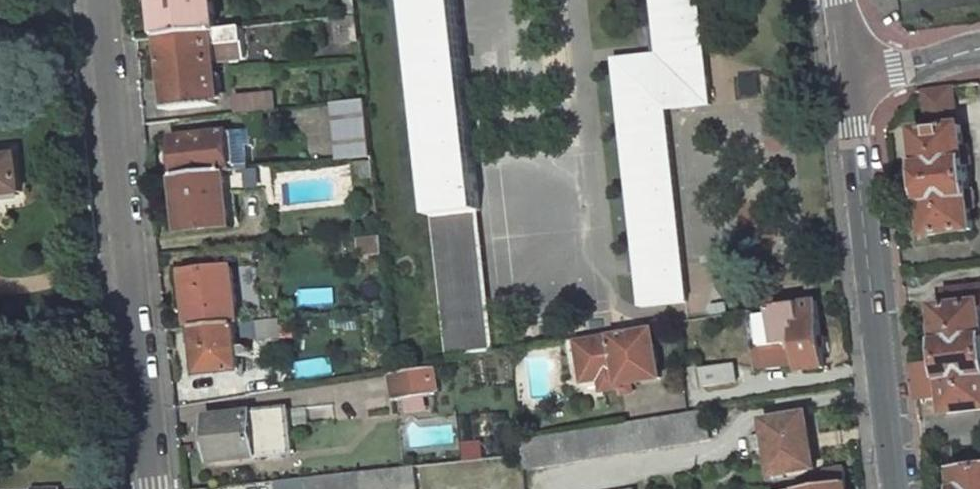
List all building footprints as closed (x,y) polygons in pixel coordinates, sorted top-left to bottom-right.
[(215,0),(158,0),(162,37),(218,31),(215,0)] [(435,216),(480,211),(457,0),(410,0),(435,216)] [(701,0),(653,0),(659,54),(615,59),(636,260),(638,275),(641,307),(688,302),(684,266),(667,109),(712,104),(706,52),(701,0)] [(337,19),(339,44),(360,42),(357,17),(337,19)] [(218,31),(162,37),(169,110),(217,105),(213,63),(247,59),(244,28),(222,30),(218,31)] [(917,131),(923,186),(968,181),(966,165),(972,165),(971,156),(965,157),(962,126),(957,126),(953,86),(926,90),(930,129),(917,131)] [(275,110),(273,92),(235,97),(237,114),(275,110)] [(338,160),(372,156),(366,100),(332,104),(338,160)] [(172,138),(176,177),(226,172),(249,169),(245,131),(172,138)] [(21,154),(0,156),(0,195),(25,193),(21,154)] [(355,164),(356,179),(375,177),(373,162),(355,164)] [(226,172),(229,194),(268,189),(266,167),(257,168),(249,169),(226,172)] [(183,233),(232,228),(229,194),(226,172),(176,177),(183,233)] [(923,186),(929,236),(973,231),(970,200),(976,200),(975,191),(969,192),(968,181),(923,186)] [(493,324),(480,211),(435,216),(447,329),(493,324)] [(359,240),(361,256),(383,254),(381,238),(359,240)] [(191,291),(194,328),(237,323),(239,323),(233,267),(183,272),(185,292),(191,291)] [(979,358),(979,286),(948,290),(950,308),(939,309),(945,361),(979,358)] [(194,328),(191,291),(185,292),(188,328),(194,328)] [(825,368),(817,299),(772,307),(773,314),(752,317),(756,347),(793,343),(793,349),(799,348),(802,371),(825,368)] [(712,305),(714,316),(731,314),(729,302),(712,305)] [(277,341),(282,340),(279,319),(260,321),(258,321),(260,343),(277,341)] [(223,373),(242,371),(237,323),(194,328),(199,375),(215,374),(214,367),(223,366),(223,373)] [(495,352),(493,324),(447,329),(450,356),(495,352)] [(630,383),(661,378),(653,327),(578,339),(585,381),(602,379),(604,391),(622,388),(621,385),(630,383)] [(793,343),(756,347),(758,367),(795,363),(793,349),(793,343)] [(945,361),(914,364),(919,400),(949,396),(951,417),(979,413),(979,358),(945,361)] [(738,382),(735,365),(701,370),(703,387),(738,382)] [(391,376),(395,399),(433,393),(440,391),(436,369),(391,376)] [(621,385),(622,388),(622,394),(632,392),(630,383),(621,385)] [(289,426),(287,409),(252,413),(257,457),(292,454),(289,426)] [(526,469),(712,437),(707,410),(689,413),(627,423),(521,440),(525,469),(526,469)] [(257,457),(252,413),(208,417),(212,461),(257,457)] [(817,471),(809,417),(766,422),(775,476),(817,471)] [(958,460),(931,463),(932,477),(959,473),(958,460)] [(416,466),(404,468),(275,482),(276,488),(418,488),(416,466)] [(854,485),(852,469),(827,472),(828,478),(819,479),(820,488),(826,488),(854,485)] [(959,473),(961,488),(979,488),(979,471),(959,473)]
